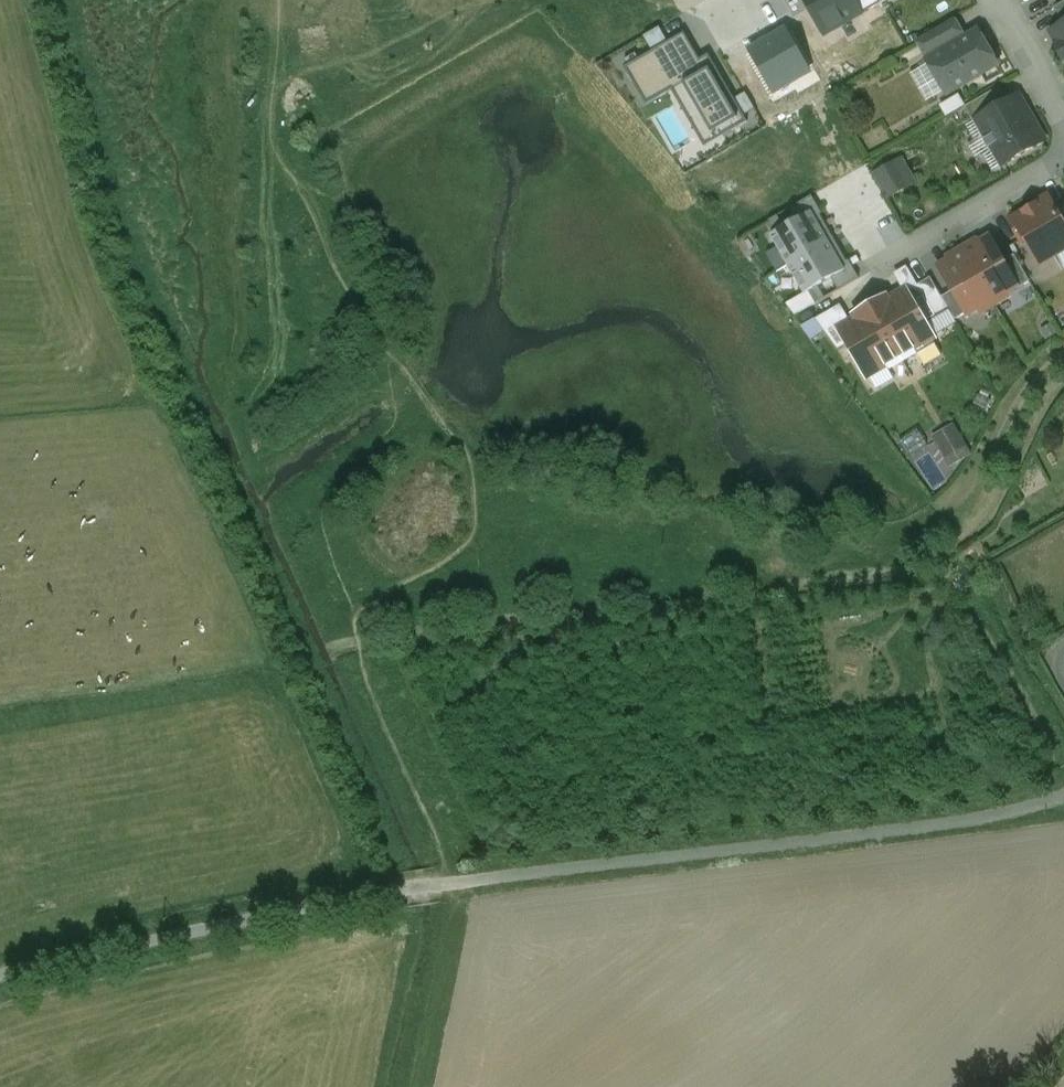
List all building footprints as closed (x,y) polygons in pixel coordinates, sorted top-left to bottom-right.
[(1054,8),(1063,25),(1063,3),(1054,8)] [(953,21),(919,41),(930,60),(964,40),(953,21)] [(1052,33),(1060,46),(1057,48),(1063,60),(1063,25),(1052,33)] [(930,60),(928,61),(948,95),(997,67),(977,32),(964,40),(930,60)] [(735,101),(709,57),(701,62),(685,35),(626,69),(647,106),(673,91),(705,148),(748,123),(744,117),(756,110),(746,94),(735,101)] [(1000,88),(965,108),(975,125),(979,123),(978,121),(1008,104),(1000,88)] [(959,97),(941,107),(947,117),(964,107),(959,97)] [(1008,104),(978,121),(979,123),(1004,165),(1042,143),(1032,127),(1036,125),(1029,113),(1025,115),(1016,99),(1008,104)] [(895,164),(877,175),(890,197),(908,187),(895,164)] [(1038,210),(1036,207),(1010,222),(1021,242),(1025,239),(1035,256),(1049,248),(1054,256),(1063,250),(1063,225),(1055,209),(1051,203),(1038,210)] [(1055,209),(1063,225),(1063,204),(1055,209)] [(772,237),(788,266),(829,242),(812,213),(772,237)] [(1003,263),(990,240),(978,246),(976,243),(963,250),(995,305),(1008,297),(1005,292),(1016,286),(1017,285),(1003,263)] [(846,272),(829,242),(788,266),(805,295),(846,272)] [(995,305),(963,250),(950,258),(952,262),(940,269),(954,291),(967,314),(978,308),(981,313),(995,305)] [(1030,282),(1015,256),(1003,263),(1017,285),(1016,286),(1018,290),(1030,282)] [(918,286),(907,267),(894,275),(904,292),(907,291),(907,292),(918,286)] [(942,298),(931,279),(918,286),(907,292),(925,323),(935,318),(936,319),(949,311),(942,298)] [(904,292),(888,302),(886,298),(871,307),(903,363),(904,363),(904,362),(918,354),(915,349),(934,338),(907,292),(907,291),(904,292)] [(967,314),(954,291),(942,298),(949,311),(956,321),(967,314)] [(841,306),(816,320),(824,332),(838,323),(842,329),(851,323),(841,306)] [(871,307),(855,316),(858,320),(851,323),(842,329),(839,330),(848,346),(867,377),(886,366),(889,371),(902,363),(903,364),(903,363),(871,307)] [(838,323),(824,332),(838,351),(848,346),(839,330),(842,329),(838,323)] [(961,423),(936,433),(949,466),(974,455),(961,423)]
